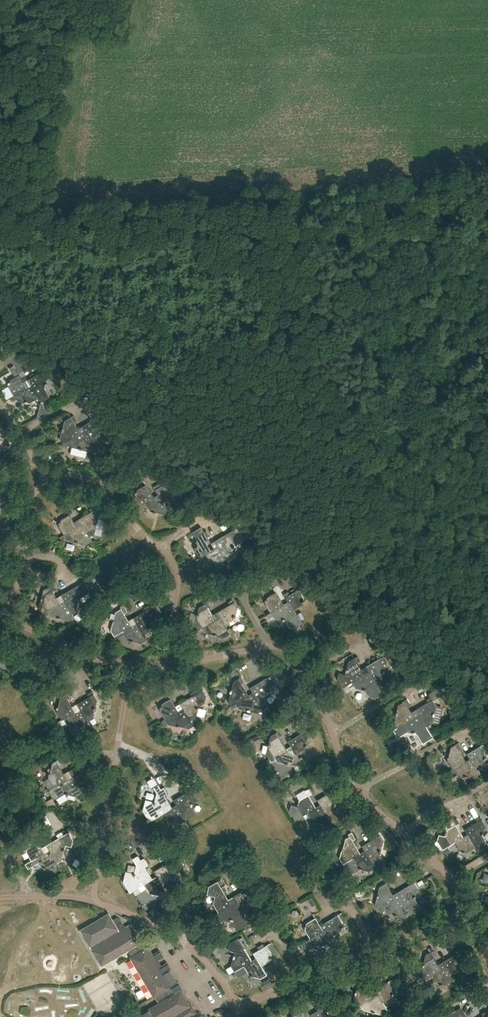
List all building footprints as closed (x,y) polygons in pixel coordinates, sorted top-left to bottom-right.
[(31,385),(39,398),(41,402),(49,397),(44,388),(45,385),(46,386),(47,382),(46,382),(48,373),(46,369),(28,380),(31,385)] [(18,392),(27,387),(17,370),(16,371),(18,375),(10,380),(10,381),(9,381),(8,384),(9,384),(8,386),(13,395),(18,392)] [(39,398),(31,385),(27,387),(18,392),(13,395),(9,397),(12,401),(16,398),(14,395),(19,392),(23,401),(26,401),(26,402),(28,403),(28,402),(30,403),(39,398)] [(60,438),(63,443),(68,440),(80,433),(73,422),(76,420),(74,415),(65,420),(63,427),(62,431),(60,438)] [(94,447),(95,447),(98,446),(96,442),(98,441),(101,429),(100,429),(103,420),(100,416),(82,426),(85,431),(94,447)] [(68,440),(70,444),(72,447),(79,449),(82,450),(82,449),(88,451),(86,458),(91,459),(99,454),(96,448),(95,447),(94,447),(85,431),(80,433),(68,440)] [(163,502),(172,497),(172,495),(173,495),(174,492),(173,492),(175,483),(172,476),(167,479),(169,482),(164,484),(163,482),(154,487),(158,494),(163,502)] [(145,502),(154,497),(144,480),(143,481),(145,485),(137,489),(137,491),(136,491),(135,494),(136,494),(133,503),(136,508),(146,502),(145,502)] [(158,494),(154,497),(145,502),(146,502),(151,511),(153,511),(152,512),(155,513),(155,512),(164,514),(169,511),(163,502),(158,494)] [(82,524),(90,537),(94,534),(96,525),(97,525),(98,522),(97,522),(99,515),(95,509),(94,506),(89,509),(91,512),(79,519),(82,524)] [(64,535),(77,527),(68,512),(67,512),(69,515),(61,519),(60,521),(59,521),(58,524),(59,524),(59,526),(64,535)] [(90,537),(82,524),(77,527),(64,535),(60,537),(62,540),(66,538),(67,540),(76,542),(76,543),(78,543),(79,543),(86,545),(92,541),(90,537)] [(201,527),(194,532),(198,539),(197,543),(196,543),(195,546),(196,547),(196,549),(200,557),(196,560),(197,560),(206,555),(206,554),(214,549),(207,537),(201,527)] [(228,534),(216,541),(215,541),(216,543),(218,546),(226,559),(229,557),(226,553),(232,549),(232,547),(234,547),(235,544),(233,544),(234,543),(229,534),(233,532),(231,529),(226,531),(228,534)] [(218,546),(216,548),(214,549),(206,554),(206,555),(211,563),(213,563),(213,564),(215,565),(215,564),(216,564),(217,565),(226,560),(228,564),(231,562),(229,557),(226,559),(218,546)] [(65,600),(73,614),(76,612),(80,598),(88,593),(89,590),(84,581),(61,595),(65,600)] [(39,607),(42,613),(60,603),(52,591),(56,589),(53,584),(44,589),(42,597),(41,597),(41,600),(39,607)] [(293,610),(294,610),(302,605),(302,603),(304,603),(304,600),(303,600),(304,598),(299,590),(303,588),(302,587),(289,594),(288,592),(283,594),(288,602),(293,610)] [(265,604),(270,612),(284,604),(274,588),(273,588),(275,592),(267,597),(267,599),(265,599),(265,601),(266,602),(265,604)] [(83,603),(92,598),(90,594),(80,598),(83,603)] [(220,617),(230,634),(233,632),(228,623),(234,620),(234,618),(235,618),(236,615),(235,615),(237,608),(233,599),(227,602),(229,605),(217,612),(220,617)] [(73,614),(65,600),(60,603),(42,613),(44,616),(49,614),(50,616),(58,618),(61,619),(68,621),(74,617),(72,614),(73,614)] [(194,624),(198,630),(215,620),(208,608),(210,606),(208,602),(199,607),(197,614),(196,616),(194,624)] [(293,610),(288,602),(284,604),(270,612),(266,615),(269,618),(273,616),(274,617),(286,620),(290,627),(294,628),(302,623),(294,610),(293,610)] [(133,618),(136,623),(143,635),(148,632),(151,621),(160,616),(161,612),(156,604),(151,608),(149,605),(144,608),(145,611),(133,618)] [(123,630),(131,626),(124,614),(128,612),(124,605),(120,607),(121,609),(116,612),(111,630),(114,636),(123,631),(123,630)] [(220,617),(216,620),(215,620),(198,630),(200,634),(205,631),(206,633),(214,635),(216,636),(217,636),(224,638),(230,634),(220,617)] [(235,627),(237,632),(246,628),(243,622),(235,627)] [(143,635),(136,623),(131,626),(123,630),(123,631),(114,636),(116,639),(125,634),(128,640),(130,640),(130,641),(133,641),(141,643),(146,640),(143,635)] [(377,685),(382,682),(384,673),(385,673),(386,670),(385,670),(387,662),(382,652),(376,656),(378,659),(366,666),(369,671),(377,685)] [(347,684),(352,681),(364,674),(357,662),(360,661),(357,656),(348,661),(345,674),(339,673),(337,679),(342,688),(348,685),(347,684)] [(235,703),(248,695),(241,683),(244,682),(241,677),(237,671),(234,672),(238,679),(234,682),(231,690),(230,692),(231,693),(228,702),(231,705),(235,703)] [(377,685),(369,671),(364,674),(352,681),(347,684),(348,685),(349,687),(354,685),(355,688),(366,690),(370,697),(375,698),(383,694),(377,685)] [(260,706),(263,710),(266,715),(270,713),(267,707),(263,709),(261,705),(265,703),(268,690),(277,685),(278,682),(273,674),(250,687),(253,692),(260,706)] [(80,684),(86,692),(90,689),(84,681),(80,684)] [(192,696),(180,703),(183,709),(190,721),(191,720),(196,717),(198,706),(204,703),(206,695),(203,690),(197,693),(195,690),(190,693),(192,696)] [(80,709),(87,721),(92,718),(94,710),(95,710),(96,707),(95,707),(97,700),(92,691),(87,694),(89,697),(77,704),(80,709)] [(260,706),(253,692),(248,695),(235,703),(231,705),(233,709),(237,706),(239,708),(247,710),(247,711),(250,711),(258,713),(263,710),(260,706)] [(67,717),(75,712),(67,699),(70,698),(68,693),(60,698),(58,706),(57,706),(56,709),(57,709),(57,711),(62,719),(58,722),(58,723),(67,717)] [(165,719),(178,711),(171,699),(174,698),(171,693),(167,695),(170,699),(162,704),(162,706),(160,705),(160,708),(161,709),(160,711),(165,719)] [(426,726),(432,723),(434,716),(435,713),(435,712),(436,705),(431,697),(426,700),(428,702),(416,709),(419,714),(426,726)] [(402,724),(414,717),(407,706),(410,704),(407,699),(404,701),(398,705),(396,712),(395,714),(396,715),(394,722),(397,727),(403,724),(402,724)] [(87,721),(80,709),(75,712),(67,717),(72,726),(74,726),(74,727),(77,728),(77,727),(79,727),(87,722),(90,727),(90,726),(87,721)] [(190,721),(183,709),(178,711),(165,719),(161,721),(163,725),(167,723),(168,724),(180,727),(180,726),(189,729),(191,732),(196,729),(191,720),(190,721)] [(426,726),(419,714),(414,717),(402,724),(403,724),(397,727),(399,730),(404,727),(406,730),(414,731),(413,732),(416,733),(416,732),(424,734),(429,731),(426,726)] [(274,756),(287,748),(280,737),(282,735),(279,730),(271,735),(266,753),(269,759),(274,756)] [(299,758),(297,754),(305,749),(305,747),(307,747),(307,744),(306,744),(308,736),(305,731),(288,741),(291,746),(301,763),(304,761),(301,757),(299,758)] [(452,769),(466,761),(459,749),(461,748),(458,743),(451,747),(449,756),(448,756),(447,759),(448,759),(447,761),(452,769)] [(475,767),(476,766),(484,762),(484,759),(486,760),(486,757),(485,757),(486,754),(481,745),(467,754),(470,758),(475,767)] [(301,763),(291,746),(287,748),(274,756),(269,759),(271,762),(276,760),(277,762),(296,766),(301,763)] [(475,767),(470,758),(466,761),(452,769),(448,771),(450,775),(455,771),(457,774),(465,776),(464,777),(467,778),(467,777),(475,778),(483,774),(480,769),(478,770),(476,766),(475,767)] [(54,787),(67,779),(59,766),(62,764),(58,759),(53,762),(50,773),(49,773),(48,776),(49,776),(49,778),(54,787)] [(72,776),(77,784),(82,793),(84,791),(82,787),(79,788),(77,784),(85,779),(85,777),(86,778),(87,775),(86,774),(87,772),(82,764),(86,762),(85,761),(69,771),(72,776)] [(77,784),(72,776),(67,779),(54,787),(48,790),(47,788),(42,791),(44,794),(49,791),(51,795),(53,798),(57,799),(64,795),(65,794),(68,795),(70,795),(76,796),(78,795),(82,793),(77,784)] [(172,807),(165,795),(168,793),(164,787),(160,789),(161,790),(157,793),(157,795),(155,802),(154,802),(153,804),(154,805),(154,807),(159,815),(155,817),(155,818),(165,813),(164,812),(172,807)] [(335,801),(332,795),(331,793),(335,790),(333,787),(328,789),(330,792),(325,795),(317,800),(320,805),(327,816),(332,813),(334,806),(335,806),(336,803),(335,803),(335,801)] [(305,791),(307,795),(300,800),(299,802),(298,802),(297,804),(298,805),(298,806),(291,804),(290,811),(295,820),(307,813),(316,807),(309,796),(311,795),(312,794),(309,788),(305,791)] [(192,801),(189,795),(187,792),(191,790),(191,789),(181,795),(173,800),(177,805),(181,813),(182,813),(190,808),(191,806),(192,806),(193,803),(192,803),(192,801)] [(181,813),(177,805),(172,807),(164,812),(165,813),(170,821),(172,822),(172,823),(174,823),(174,822),(176,823),(185,818),(187,822),(188,822),(182,813),(181,813)] [(327,816),(320,805),(316,807),(307,813),(312,822),(314,822),(314,823),(317,823),(321,829),(325,830),(333,825),(327,816)] [(461,816),(463,821),(470,818),(468,813),(461,816)] [(467,834),(475,847),(478,851),(486,846),(487,843),(482,836),(483,835),(484,835),(484,833),(484,832),(486,825),(482,819),(480,816),(476,819),(477,822),(465,829),(467,834)] [(439,852),(455,842),(454,842),(463,836),(456,824),(459,823),(456,818),(453,820),(455,824),(447,829),(446,831),(445,831),(445,834),(445,836),(438,834),(436,841),(438,844),(436,846),(439,852)] [(47,846),(50,851),(55,859),(57,863),(62,860),(64,851),(65,852),(66,849),(65,849),(66,845),(72,846),(73,840),(69,832),(64,835),(62,831),(56,835),(58,838),(46,844),(47,846)] [(340,858),(343,863),(360,853),(353,840),(355,839),(351,832),(348,834),(349,837),(346,839),(343,848),(342,847),(341,850),(342,851),(340,858)] [(369,859),(370,858),(378,853),(379,851),(380,852),(381,849),(380,849),(382,840),(378,832),(372,835),(374,838),(361,846),(364,851),(369,859)] [(475,847),(467,834),(463,836),(454,842),(455,842),(456,844),(457,844),(460,850),(463,851),(462,852),(465,853),(465,852),(467,852),(475,847)] [(36,837),(38,841),(30,846),(29,848),(28,848),(27,850),(28,850),(28,853),(32,861),(37,858),(46,854),(39,841),(42,840),(39,835),(36,837)] [(50,851),(46,854),(37,858),(32,861),(28,863),(30,866),(34,864),(33,861),(38,859),(43,867),(45,868),(44,869),(47,870),(47,868),(49,869),(58,864),(60,868),(61,868),(57,863),(55,859),(50,851)] [(364,851),(360,853),(343,863),(348,871),(351,872),(357,868),(357,867),(359,868),(359,869),(362,870),(362,869),(369,871),(375,867),(370,858),(369,859),(364,851)] [(144,883),(152,879),(145,867),(148,865),(145,860),(138,865),(135,874),(134,873),(134,876),(135,876),(134,878),(139,887),(144,884),(144,883)] [(161,884),(162,884),(170,879),(171,877),(172,877),(173,874),(171,874),(172,872),(167,864),(171,861),(153,871),(156,876),(161,884)] [(161,884),(156,876),(152,879),(144,883),(144,884),(149,892),(151,893),(151,894),(161,896),(167,893),(162,884),(161,884)] [(398,892),(401,897),(411,913),(418,909),(419,906),(415,899),(415,898),(416,895),(417,888),(412,879),(407,882),(409,885),(398,892)] [(223,909),(231,904),(224,892),(227,891),(225,886),(221,888),(217,881),(209,886),(207,895),(215,897),(214,899),(213,899),(213,902),(213,904),(218,912),(214,914),(215,915),(223,910),(223,909)] [(378,910),(396,900),(392,895),(388,888),(391,886),(388,882),(380,886),(377,894),(376,897),(377,897),(375,905),(378,910)] [(243,913),(241,910),(249,905),(250,902),(251,903),(252,900),(251,900),(251,897),(246,889),(250,887),(250,886),(232,897),(235,902),(240,910),(245,918),(249,916),(246,911),(243,913)] [(411,913),(401,897),(396,900),(378,910),(380,913),(385,910),(386,913),(395,915),(397,916),(397,915),(405,917),(411,913)] [(240,910),(235,902),(231,904),(223,909),(223,910),(228,918),(231,918),(230,920),(233,920),(233,919),(235,920),(243,915),(245,918),(240,910)] [(314,935),(322,930),(313,913),(312,913),(315,917),(306,922),(306,924),(305,924),(304,926),(305,927),(304,929),(309,937),(305,940),(314,935)] [(332,936),(332,935),(341,931),(341,928),(342,929),(343,926),(342,926),(342,924),(338,915),(342,913),(324,922),(327,927),(332,936)] [(111,915),(83,932),(105,967),(131,951),(135,957),(133,958),(157,998),(158,998),(162,1004),(140,1016),(197,1016),(200,1015),(200,1014),(199,1015),(192,1005),(191,1006),(182,992),(184,991),(184,990),(178,994),(174,988),(180,984),(168,964),(163,968),(159,962),(164,958),(161,952),(156,955),(151,948),(145,951),(144,949),(147,948),(140,936),(139,937),(136,933),(138,932),(133,925),(128,929),(123,921),(120,919),(115,922),(111,915)] [(332,936),(327,927),(322,930),(314,935),(319,944),(321,944),(321,945),(324,946),(324,945),(326,945),(334,941),(337,945),(337,944),(332,935),(332,936)] [(243,966),(251,961),(244,949),(247,947),(244,942),(241,944),(238,938),(230,943),(228,950),(235,952),(231,965),(235,971),(243,967),(243,966)] [(253,953),(256,958),(261,966),(270,961),(271,959),(272,957),(271,957),(272,954),(267,946),(271,943),(270,943),(264,946),(262,943),(257,947),(259,949),(253,953)] [(418,983),(433,974),(441,969),(434,957),(436,955),(434,951),(431,952),(431,951),(426,954),(423,963),(422,966),(423,966),(414,971),(413,975),(418,983)] [(450,975),(459,970),(459,968),(460,968),(461,965),(460,965),(461,963),(456,955),(460,952),(442,962),(445,967),(450,975)] [(261,966),(256,958),(251,961),(243,966),(243,967),(248,975),(252,976),(252,977),(253,977),(254,977),(260,978),(266,975),(261,966)] [(450,975),(445,967),(441,969),(433,974),(438,983),(440,983),(439,984),(442,985),(442,984),(444,985),(453,980),(455,984),(456,984),(450,975)] [(382,1002),(383,1002),(391,997),(392,995),(393,995),(393,993),(392,993),(393,991),(388,982),(392,980),(392,979),(375,989),(377,994),(382,1002)] [(360,1004),(373,997),(363,980),(365,984),(357,989),(356,991),(355,991),(354,993),(355,993),(355,996),(360,1004)] [(382,1002),(377,994),(373,997),(360,1004),(355,1006),(356,1007),(357,1010),(362,1007),(363,1009),(372,1011),(372,1012),(375,1013),(375,1012),(382,1014),(388,1011),(383,1002),(382,1002)] [(302,1010),(305,1008),(302,1004),(294,1008),(292,1016),(306,1016),(302,1010)] [(311,1014),(312,1016),(328,1016),(329,1016),(323,1007),(328,1004),(311,1014)]
